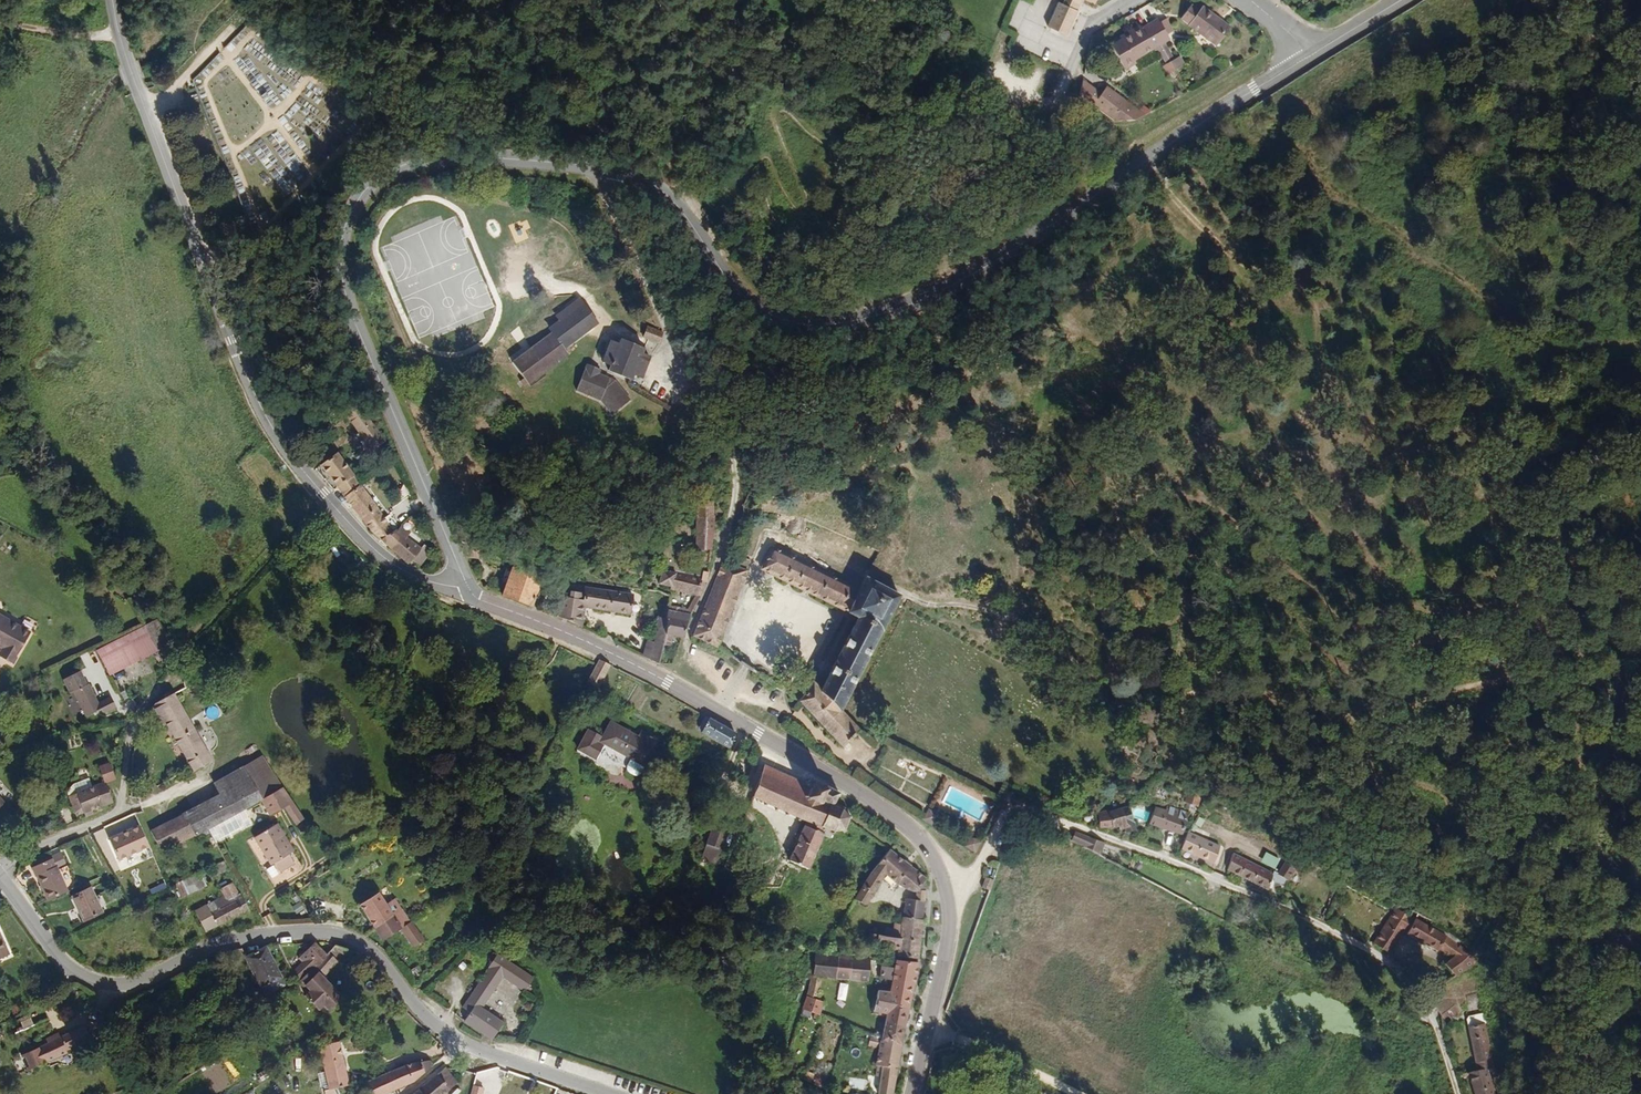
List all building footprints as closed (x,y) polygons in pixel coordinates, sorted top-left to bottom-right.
[(1065,3),(1061,1),(1060,3),(1069,5),(1080,11),(1080,10),(1084,0),(1066,0),(1065,3)] [(1224,42),(1237,24),(1209,3),(1206,7),(1198,1),(1188,16),(1224,42)] [(1080,11),(1069,5),(1060,3),(1051,26),(1070,35),(1080,11)] [(1171,37),(1175,35),(1164,17),(1156,21),(1167,40),(1171,37)] [(241,26),(247,32),(253,25),(247,20),(241,26)] [(1142,59),(1140,55),(1167,40),(1156,21),(1147,26),(1128,36),(1118,42),(1131,64),(1142,59)] [(1128,36),(1147,26),(1145,22),(1126,32),(1128,36)] [(1177,58),(1181,56),(1171,37),(1167,40),(1177,58)] [(1183,69),(1191,65),(1185,54),(1181,56),(1177,58),(1183,69)] [(1174,74),(1183,69),(1177,58),(1169,63),(1174,74)] [(1128,114),(1141,107),(1099,81),(1096,85),(1080,74),(1074,88),(1108,112),(1128,114)] [(272,91),(263,94),(267,106),(276,103),(272,91)] [(512,368),(527,389),(568,359),(563,353),(599,329),(581,304),(558,321),(561,326),(549,334),(552,338),(512,368)] [(658,352),(662,342),(646,335),(642,345),(658,352)] [(633,382),(643,385),(651,366),(641,361),(643,357),(620,347),(618,352),(609,348),(601,368),(610,371),(608,377),(631,387),(633,382)] [(583,374),(596,379),(598,375),(584,370),(583,374)] [(609,421),(628,407),(612,386),(596,379),(583,374),(573,396),(598,406),(609,421)] [(374,456),(387,446),(360,406),(354,409),(351,405),(342,410),(348,418),(359,434),(374,456)] [(362,489),(365,486),(340,452),(320,468),(338,491),(345,500),(362,489)] [(396,532),(400,530),(389,517),(385,519),(362,489),(345,500),(372,535),(380,543),(396,532)] [(697,554),(712,556),(716,526),(714,526),(714,512),(714,508),(703,508),(697,554)] [(741,521),(749,522),(752,515),(744,514),(741,521)] [(303,530),(308,536),(317,528),(312,523),(303,530)] [(404,539),(409,535),(402,528),(400,530),(396,532),(404,539)] [(419,571),(431,559),(425,553),(421,556),(404,539),(396,532),(380,543),(408,569),(412,565),(419,571)] [(468,565),(479,567),(483,554),(472,551),(461,549),(467,565),(468,565)] [(763,573),(852,612),(862,591),(772,551),(763,573)] [(694,641),(714,654),(745,578),(722,568),(694,641)] [(502,600),(533,611),(543,583),(512,573),(502,600)] [(705,592),(707,592),(708,586),(674,579),(674,581),(663,578),(660,591),(672,593),(671,595),(697,601),(700,593),(704,594),(705,592)] [(864,732),(848,715),(903,599),(900,596),(881,587),(877,583),(869,579),(852,615),(859,621),(852,629),(824,686),(818,683),(805,695),(801,704),(846,750),(864,732)] [(587,594),(596,596),(597,587),(588,586),(587,594)] [(586,614),(629,623),(633,604),(596,596),(587,594),(586,600),(573,597),(572,604),(563,602),(559,621),(572,626),(583,632),(586,614)] [(7,659),(18,666),(36,637),(0,614),(0,645),(6,649),(11,651),(7,659)] [(675,641),(683,643),(690,621),(670,617),(668,629),(666,640),(669,640),(667,651),(673,652),(675,641)] [(160,657),(168,653),(157,628),(148,632),(150,636),(160,657)] [(666,654),(667,651),(669,640),(666,640),(668,629),(661,628),(659,649),(654,668),(662,672),(666,654)] [(125,644),(136,669),(160,657),(150,636),(148,632),(125,644)] [(112,680),(136,669),(125,644),(100,656),(112,680)] [(1,656),(7,659),(11,651),(6,649),(1,656)] [(586,688),(593,692),(604,670),(597,666),(586,688)] [(106,718),(116,713),(112,703),(99,708),(90,689),(89,690),(82,676),(65,684),(72,697),(75,696),(86,721),(102,714),(106,718)] [(217,766),(191,725),(173,697),(156,709),(152,716),(158,725),(163,721),(168,728),(181,747),(199,775),(217,766)] [(163,732),(168,728),(163,721),(158,725),(163,732)] [(704,738),(731,753),(738,738),(713,725),(711,724),(704,738)] [(627,776),(640,783),(659,751),(645,745),(648,738),(645,736),(641,743),(612,727),(604,742),(589,735),(578,755),(597,765),(606,748),(635,763),(627,776)] [(267,806),(286,793),(265,762),(246,773),(267,806)] [(94,815),(115,808),(109,788),(117,785),(113,770),(101,773),(106,789),(95,792),(92,782),(76,787),(79,797),(70,799),(73,809),(82,806),(84,815),(86,821),(94,819),(94,815)] [(853,824),(849,825),(844,818),(846,815),(844,813),(841,816),(838,813),(842,802),(821,791),(808,784),(806,789),(766,771),(753,802),(764,808),(763,811),(766,812),(767,810),(776,814),(775,817),(778,818),(780,816),(787,820),(786,822),(789,824),(790,821),(798,825),(797,828),(801,830),(802,827),(805,829),(802,835),(823,843),(827,842),(828,846),(830,845),(830,841),(842,839),(843,843),(846,842),(845,840),(852,828),(854,827),(853,824)] [(214,832),(240,819),(246,816),(262,809),(265,807),(267,806),(246,773),(245,772),(226,783),(233,794),(154,834),(164,856),(214,832)] [(289,813),(296,808),(286,793),(267,806),(265,807),(274,822),(289,813)] [(1188,814),(1201,819),(1204,809),(1192,805),(1188,814)] [(78,817),(84,815),(82,806),(73,809),(74,815),(78,817)] [(300,830),(308,824),(304,820),(296,808),(289,813),(300,830)] [(1133,843),(1139,841),(1133,816),(1108,823),(1107,821),(1099,823),(1103,839),(1120,835),(1121,840),(1132,837),(1133,843)] [(933,833),(936,826),(935,822),(929,818),(923,827),(933,833)] [(1153,835),(1186,848),(1194,826),(1185,823),(1173,818),(1171,823),(1160,818),(1153,835)] [(140,825),(110,838),(120,859),(150,846),(140,825)] [(722,855),(719,854),(727,836),(713,830),(702,858),(718,864),(722,855)] [(295,859),(285,843),(287,841),(280,831),(258,844),(274,871),(277,869),(284,879),(298,871),(292,861),(295,859)] [(789,868),(811,876),(823,843),(802,835),(789,868)] [(1071,856),(1083,861),(1090,847),(1089,847),(1077,843),(1071,856)] [(964,853),(975,860),(981,850),(973,845),(968,847),(964,853)] [(1184,861),(1217,875),(1224,860),(1192,845),(1188,852),(1184,861)] [(1083,861),(1099,870),(1106,853),(1090,847),(1083,861)] [(1271,882),(1272,874),(1233,854),(1227,875),(1268,893),(1270,888),(1282,893),(1285,884),(1288,879),(1277,875),(1271,882)] [(60,872),(62,871),(69,868),(65,859),(56,864),(60,872)] [(928,902),(929,889),(892,860),(874,883),(858,909),(872,915),(888,890),(902,898),(921,901),(928,902)] [(54,905),(73,897),(62,871),(60,872),(56,864),(38,872),(42,881),(43,880),(54,905)] [(193,898),(210,890),(202,877),(185,885),(193,898)] [(986,891),(993,893),(996,883),(990,881),(986,891)] [(223,889),(225,893),(236,887),(233,883),(223,889)] [(185,902),(193,898),(185,885),(178,889),(185,902)] [(221,932),(256,912),(242,891),(239,892),(236,887),(225,893),(229,900),(226,902),(229,906),(222,910),(225,914),(214,920),(221,932)] [(87,916),(103,908),(96,894),(79,902),(87,916)] [(376,933),(395,921),(381,899),(362,910),(376,933)] [(920,910),(927,911),(928,902),(921,901),(920,910)] [(225,914),(222,910),(229,906),(226,902),(201,917),(213,937),(221,932),(214,920),(225,914)] [(87,916),(92,925),(108,917),(103,908),(87,916)] [(908,928),(925,930),(927,911),(920,910),(910,909),(908,928)] [(401,931),(415,923),(408,914),(395,921),(401,931)] [(1407,941),(1405,940),(1410,931),(1412,927),(1408,925),(1407,927),(1396,920),(1376,955),(1392,965),(1407,941)] [(376,933),(382,943),(401,931),(395,921),(376,933)] [(413,952),(425,942),(416,927),(420,925),(418,922),(415,923),(401,931),(413,952)] [(1474,972),(1459,955),(1449,949),(1451,945),(1440,939),(1435,936),(1411,922),(1408,925),(1412,927),(1417,930),(1415,933),(1410,942),(1408,945),(1440,963),(1442,960),(1454,967),(1446,974),(1456,986),(1474,972)] [(887,944),(902,946),(905,927),(889,925),(887,944)] [(900,965),(921,967),(925,930),(908,928),(906,947),(902,946),(887,944),(880,943),(873,954),(901,958),(900,965)] [(15,962),(0,929),(0,968),(15,962)] [(1407,941),(1410,942),(1415,933),(1410,931),(1405,940),(1407,941)] [(1440,939),(1451,945),(1455,937),(1444,931),(1440,939)] [(320,968),(331,958),(322,947),(304,963),(309,969),(297,979),(300,985),(311,975),(313,974),(318,970),(320,968)] [(299,949),(286,950),(287,958),(300,957),(299,949)] [(345,956),(348,958),(353,953),(342,949),(333,956),(338,962),(345,956)] [(278,985),(284,982),(270,952),(250,962),(258,977),(266,994),(279,988),(278,985)] [(320,968),(328,976),(342,965),(338,962),(333,956),(331,958),(320,968)] [(525,983),(524,981),(490,956),(482,970),(483,970),(456,1010),(463,1014),(457,1022),(485,1040),(495,1025),(475,1011),(496,980),(517,994),(525,983)] [(817,982),(826,986),(828,965),(823,964),(819,978),(817,982)] [(826,986),(839,988),(842,966),(828,965),(826,986)] [(839,988),(855,990),(858,969),(842,966),(839,988)] [(914,989),(917,990),(921,971),(900,968),(898,977),(886,975),(884,988),(896,991),(902,992),(902,996),(906,997),(907,993),(913,994),(914,989)] [(855,990),(874,993),(878,972),(865,970),(858,969),(855,990)] [(331,1014),(346,1001),(318,970),(313,974),(311,975),(300,985),(310,996),(307,999),(320,1013),(326,1009),(331,1014)] [(805,1017),(824,1025),(828,1014),(817,1011),(826,986),(817,982),(817,983),(805,1017)] [(893,1004),(914,1008),(916,995),(917,990),(914,989),(913,994),(907,993),(906,997),(902,996),(902,992),(896,991),(893,1004)] [(890,1025),(910,1030),(912,1019),(892,1015),(893,1004),(882,1001),(878,1023),(890,1025)] [(892,1015),(912,1019),(914,1008),(893,1004),(892,1015)] [(1486,1078),(1496,1073),(1476,1031),(1472,1022),(1456,1029),(1480,1080),(1486,1078)] [(888,1033),(908,1039),(910,1030),(890,1025),(888,1033)] [(825,1035),(837,1040),(841,1032),(829,1027),(825,1035)] [(75,1057),(75,1056),(98,1044),(90,1029),(68,1040),(61,1044),(58,1040),(53,1043),(55,1046),(31,1058),(39,1075),(75,1057)] [(885,1050),(905,1055),(908,1039),(888,1033),(885,1050)] [(337,1055),(332,1037),(304,1044),(306,1052),(315,1050),(320,1068),(311,1070),(317,1091),(321,1091),(322,1093),(329,1093),(334,1092),(332,1084),(344,1081),(337,1055)] [(905,1055),(885,1050),(875,1046),(873,1055),(884,1057),(881,1075),(882,1076),(879,1087),(884,1088),(883,1093),(897,1093),(905,1055)] [(373,1072),(381,1089),(411,1076),(428,1061),(425,1056),(403,1059),(373,1072)] [(450,1080),(439,1065),(405,1093),(433,1093),(450,1080)] [(381,1089),(373,1072),(357,1079),(364,1093),(371,1093),(381,1089)] [(1486,1078),(1480,1080),(1471,1083),(1474,1093),(1491,1093),(1486,1078)]
